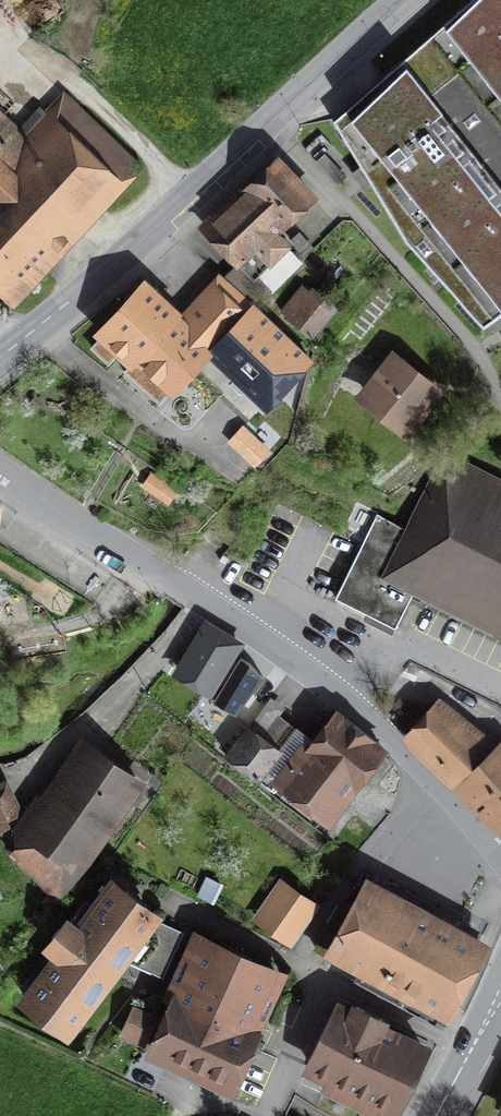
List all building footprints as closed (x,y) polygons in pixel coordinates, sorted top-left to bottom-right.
[(334,122),(406,242),(483,327),(500,315),(500,0),(472,0),(334,122)] [(61,93),(44,111),(39,107),(15,133),(21,139),(0,160),(15,174),(0,191),(0,285),(6,291),(108,181),(118,191),(141,166),(61,93)] [(15,133),(0,120),(0,160),(21,139),(15,133)] [(314,201),(278,162),(206,229),(238,263),(228,273),(249,296),(266,280),(272,286),(296,263),(273,239),(314,201)] [(204,304),(185,324),(169,309),(145,287),(104,331),(170,393),(213,346),(271,400),(306,362),(222,284),(204,304)] [(329,311),(311,297),(292,321),(310,335),(329,311)] [(394,362),(367,396),(405,426),(435,388),(402,362),(399,366),(394,362)] [(446,456),(409,528),(376,511),(332,598),(392,629),(415,582),(500,626),(500,484),(446,456)] [(210,684),(235,641),(208,625),(183,669),(210,684)] [(494,748),(416,703),(397,723),(500,834),(500,756),(494,748)] [(282,775),(330,811),(381,744),(342,714),(319,744),(311,738),(282,775)] [(259,784),(281,755),(247,729),(224,758),(259,784)] [(140,796),(88,756),(18,848),(70,887),(140,796)] [(18,821),(0,778),(0,829),(18,821)] [(149,916),(113,888),(30,999),(66,1027),(119,956),(162,976),(182,932),(149,916)] [(285,889),(263,920),(286,936),(308,905),(285,889)] [(477,947),(369,889),(356,914),(337,904),(327,923),(330,925),(317,950),(380,984),(385,974),(410,988),(400,1005),(435,1024),(477,947)] [(277,973),(200,938),(170,1004),(247,1039),(262,1006),(277,973)] [(247,1039),(170,1004),(152,1044),(228,1079),(238,1059),(247,1039)] [(340,1008),(311,1067),(394,1108),(421,1049),(378,1027),(382,1019),(355,1006),(351,1014),(340,1008)] [(156,1017),(134,1007),(122,1033),(144,1043),(156,1017)]
